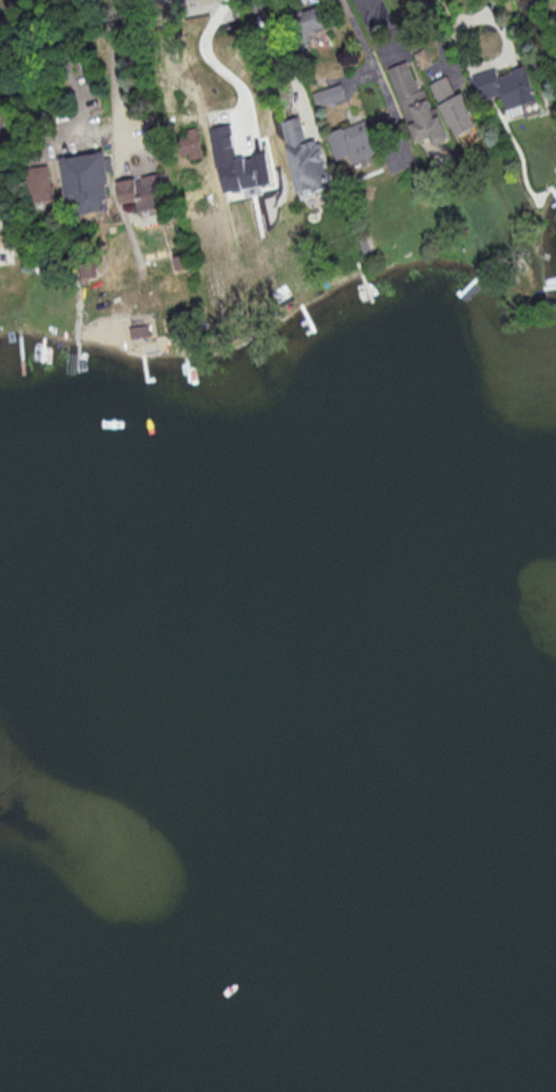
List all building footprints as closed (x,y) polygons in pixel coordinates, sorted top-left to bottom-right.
[(314,18),(308,17),(307,24),(320,27),(323,14),(316,12),(314,18)] [(385,66),(412,142),(431,136),(434,145),(449,140),(439,113),(433,115),(422,86),(415,88),(405,59),(385,66)] [(471,73),(478,99),(501,93),(505,108),(538,99),(529,64),(496,73),(494,67),(471,73)] [(429,81),(458,147),(482,137),(462,89),(453,93),(445,74),(429,81)] [(310,91),(315,107),(344,97),(339,82),(310,91)] [(318,137),(304,140),(298,115),(279,120),(298,196),(331,188),(318,137)] [(352,161),(377,150),(363,117),(326,133),(337,159),(349,154),(352,161)] [(210,126),(221,191),(271,182),(266,152),(236,157),(230,122),(210,126)] [(181,155),(189,153),(190,158),(204,155),(198,127),(176,131),(181,155)] [(113,209),(108,170),(112,170),(109,150),(62,155),(67,198),(79,197),(81,213),(113,209)] [(54,199),(51,163),(29,165),(32,201),(54,199)] [(140,213),(171,209),(166,172),(118,178),(121,202),(139,200),(140,213)] [(11,210),(10,190),(0,190),(0,210),(11,210)] [(172,269),(186,268),(185,254),(171,255),(172,269)]
